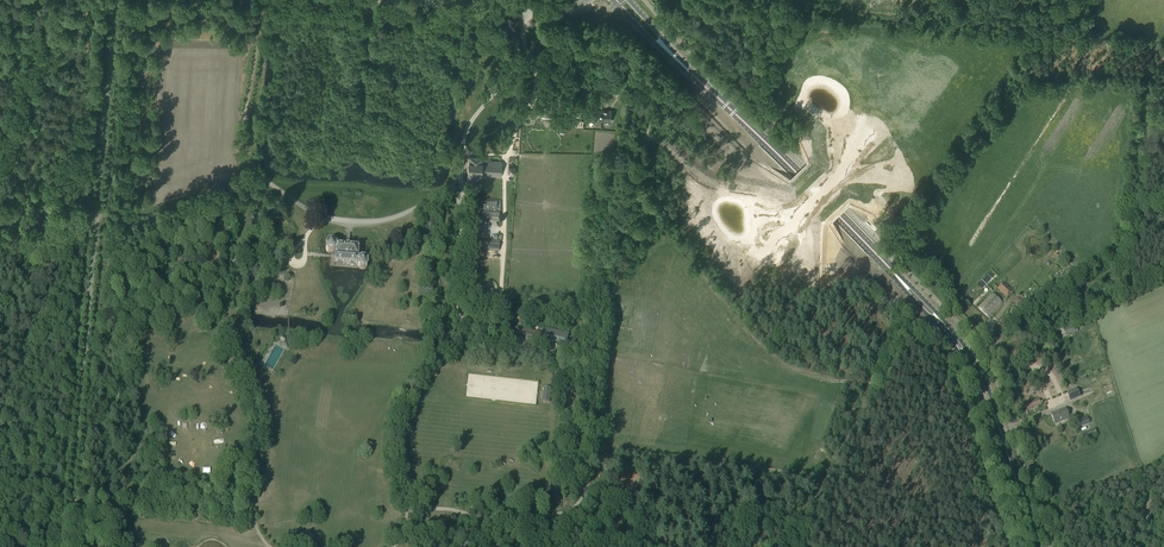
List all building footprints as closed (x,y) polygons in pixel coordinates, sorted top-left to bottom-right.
[(541,51),(541,42),(538,42),(538,40),(532,40),(532,53),(538,53),(538,51),(541,51)] [(554,112),(554,104),(542,104),(542,112),(543,112),(543,114),(552,114),(552,112),(554,112)] [(601,111),(590,110),(590,121),(600,122),(601,111)] [(601,111),(600,122),(611,122),(611,111),(601,111)] [(500,177),(501,162),(482,161),(482,158),(469,157),(468,179),(478,180),(478,178),(485,179),(486,177),(500,177)] [(515,174),(516,167),(509,166),(508,173),(515,174)] [(500,211),(501,202),(478,200),(477,209),(478,209),(478,211),(477,211),(476,217),(499,219),(499,213),(496,213),(496,211),(500,211)] [(498,252),(499,243),(474,241),(473,250),(498,252)] [(357,248),(353,247),(350,247),(346,247),(336,246),(335,244),(333,242),(332,242),(331,242),(328,243),(326,244),(325,247),(325,248),(326,251),(329,253),(331,253),(332,253),(336,251),(334,262),(356,264),(358,268),(361,269),(363,269),(366,268),(368,266),(368,265),(368,263),(367,260),(366,259),(363,258),(362,258),(360,259),(357,260),(358,250),(358,249),(359,249),(359,248),(358,248),(358,247),(357,248)] [(275,248),(269,247),(267,264),(273,265),(275,248)] [(1056,261),(1059,256),(1055,253),(1051,258),(1056,261)] [(485,300),(488,300),(492,300),(494,298),(497,295),(497,291),(496,287),(494,284),(491,283),(488,282),(484,283),(481,285),(480,288),(479,291),(480,295),(482,298),(485,300)] [(1007,298),(1014,291),(1004,282),(997,288),(1007,298)] [(988,317),(1002,303),(992,294),(979,308),(988,317)] [(1018,307),(1023,302),(1018,296),(1012,302),(1018,307)] [(1026,314),(1031,310),(1028,305),(1022,309),(1026,314)] [(1005,329),(1013,323),(1007,316),(999,322),(1005,329)] [(509,324),(507,331),(543,339),(542,340),(566,345),(569,333),(545,327),(544,332),(509,324)] [(1067,337),(1078,331),(1075,325),(1064,330),(1067,337)] [(526,348),(524,357),(550,363),(552,354),(526,348)] [(544,387),(542,402),(550,403),(551,388),(544,387)] [(1070,401),(1080,397),(1077,389),(1067,393),(1070,401)] [(1028,410),(1039,406),(1036,400),(1025,405),(1028,410)] [(1055,424),(1069,418),(1065,408),(1051,414),(1055,424)] [(1078,427),(1088,423),(1086,417),(1075,421),(1078,427)] [(1098,435),(1095,429),(1091,431),(1090,430),(1081,434),(1084,440),(1098,435)]
